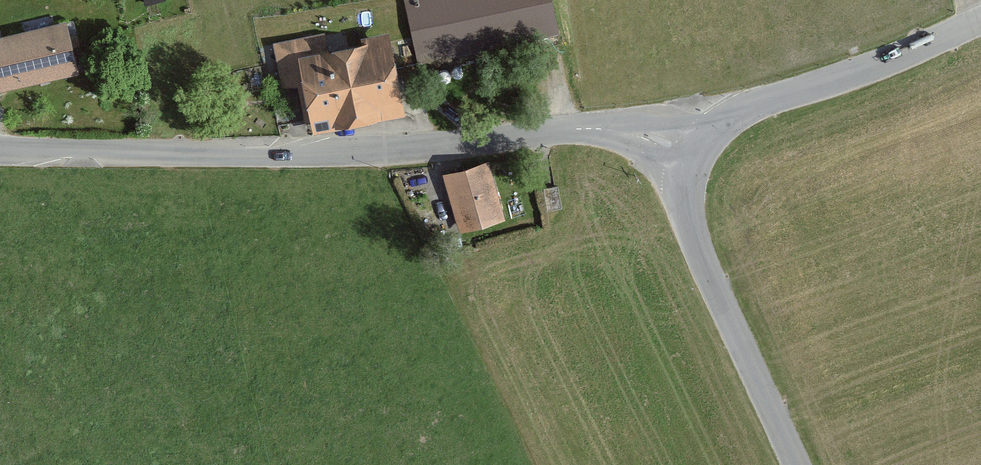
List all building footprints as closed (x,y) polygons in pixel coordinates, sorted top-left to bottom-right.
[(420,66),(562,32),(554,0),(413,0),(405,2),(420,66)] [(0,37),(0,89),(77,73),(67,24),(0,37)] [(299,54),(323,50),(320,31),(274,39),(281,79),(303,75),(299,54)] [(323,50),(299,54),(303,75),(310,122),(407,107),(396,39),(323,50)] [(489,160),(444,172),(459,229),(504,217),(489,160)]
